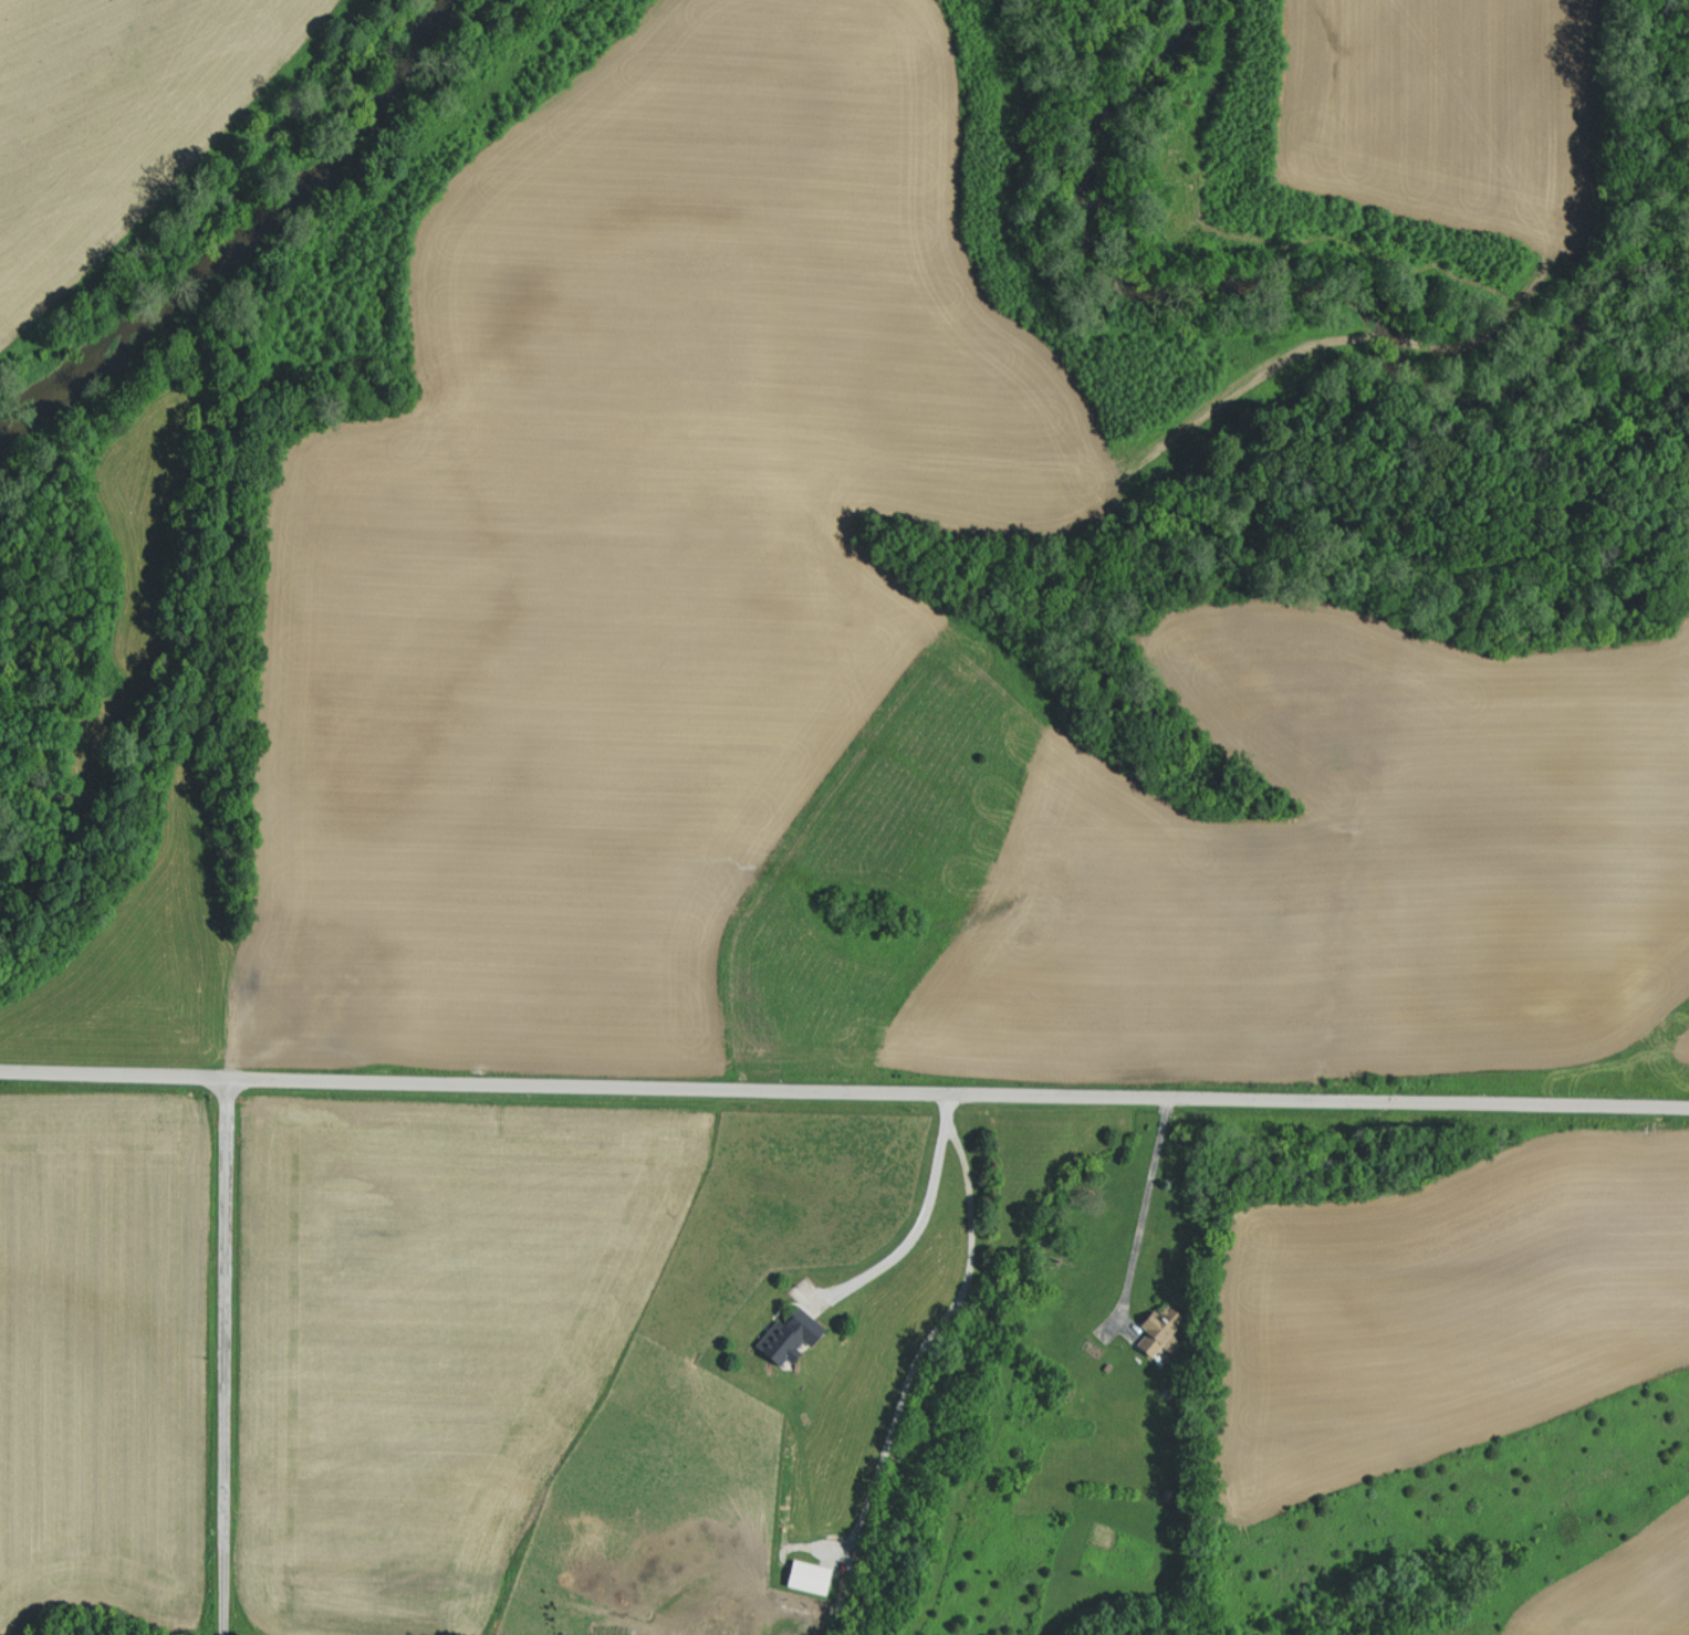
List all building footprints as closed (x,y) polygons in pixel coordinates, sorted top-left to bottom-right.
[(830,1327),(802,1306),(789,1324),(779,1317),(759,1345),(785,1365),(804,1338),(816,1346),(830,1327)] [(791,1585),(829,1594),(836,1568),(798,1558),(791,1585)]
